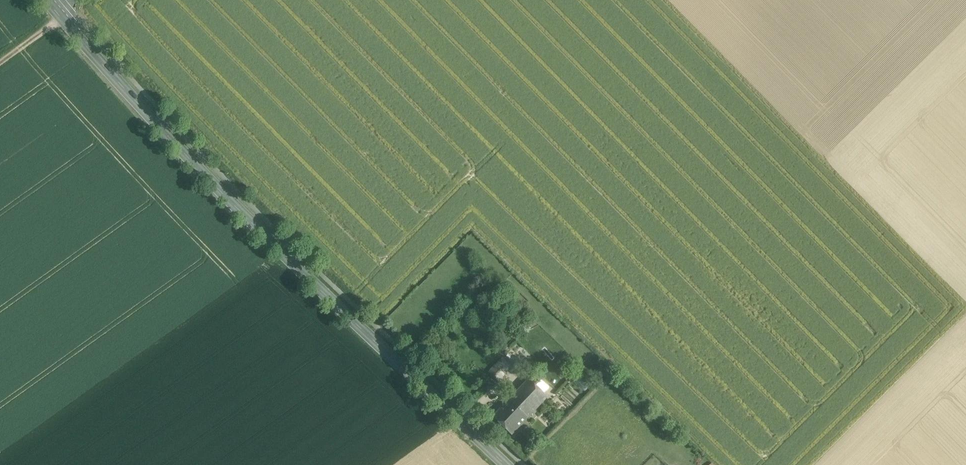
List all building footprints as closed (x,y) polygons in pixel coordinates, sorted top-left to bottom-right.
[(502,358),(489,372),(499,381),(512,367),(502,358)] [(529,379),(493,416),(512,434),(548,397),(529,379)]
